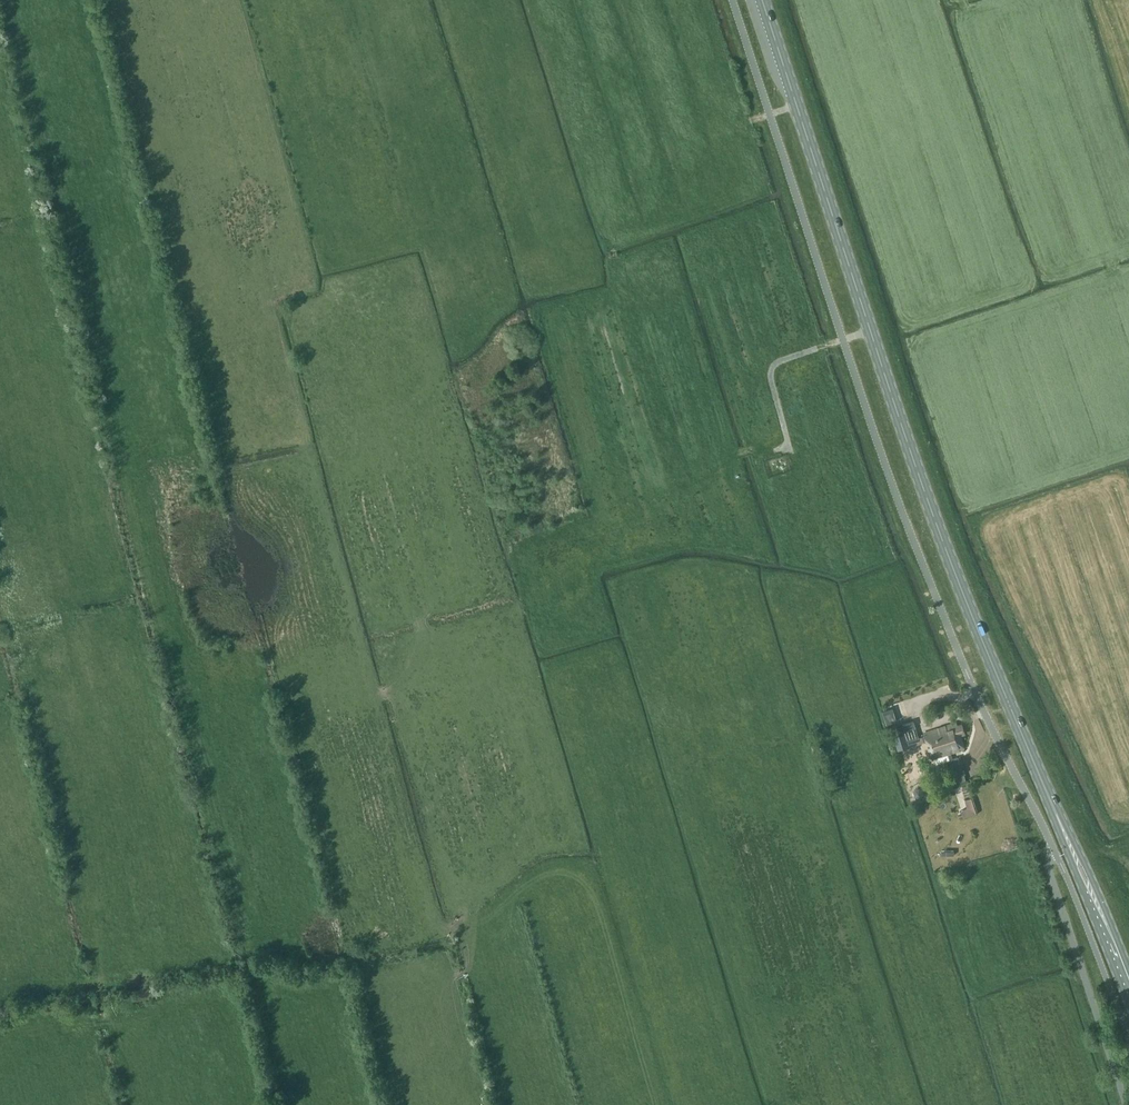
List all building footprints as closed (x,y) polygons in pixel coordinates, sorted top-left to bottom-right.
[(956,722),(924,733),(933,759),(935,758),(937,764),(953,759),(951,752),(965,748),(960,734),(965,733),(962,724),(957,725),(956,722)] [(909,747),(904,730),(892,733),(898,750),(909,747)] [(966,780),(960,762),(962,762),(961,756),(950,760),(951,762),(953,762),(957,775),(950,777),(952,784),(966,780)] [(923,794),(922,790),(918,789),(915,790),(913,794),(914,797),(918,799),(921,797),(923,794)] [(976,812),(971,797),(965,799),(967,808),(961,810),(964,816),(976,812)]
